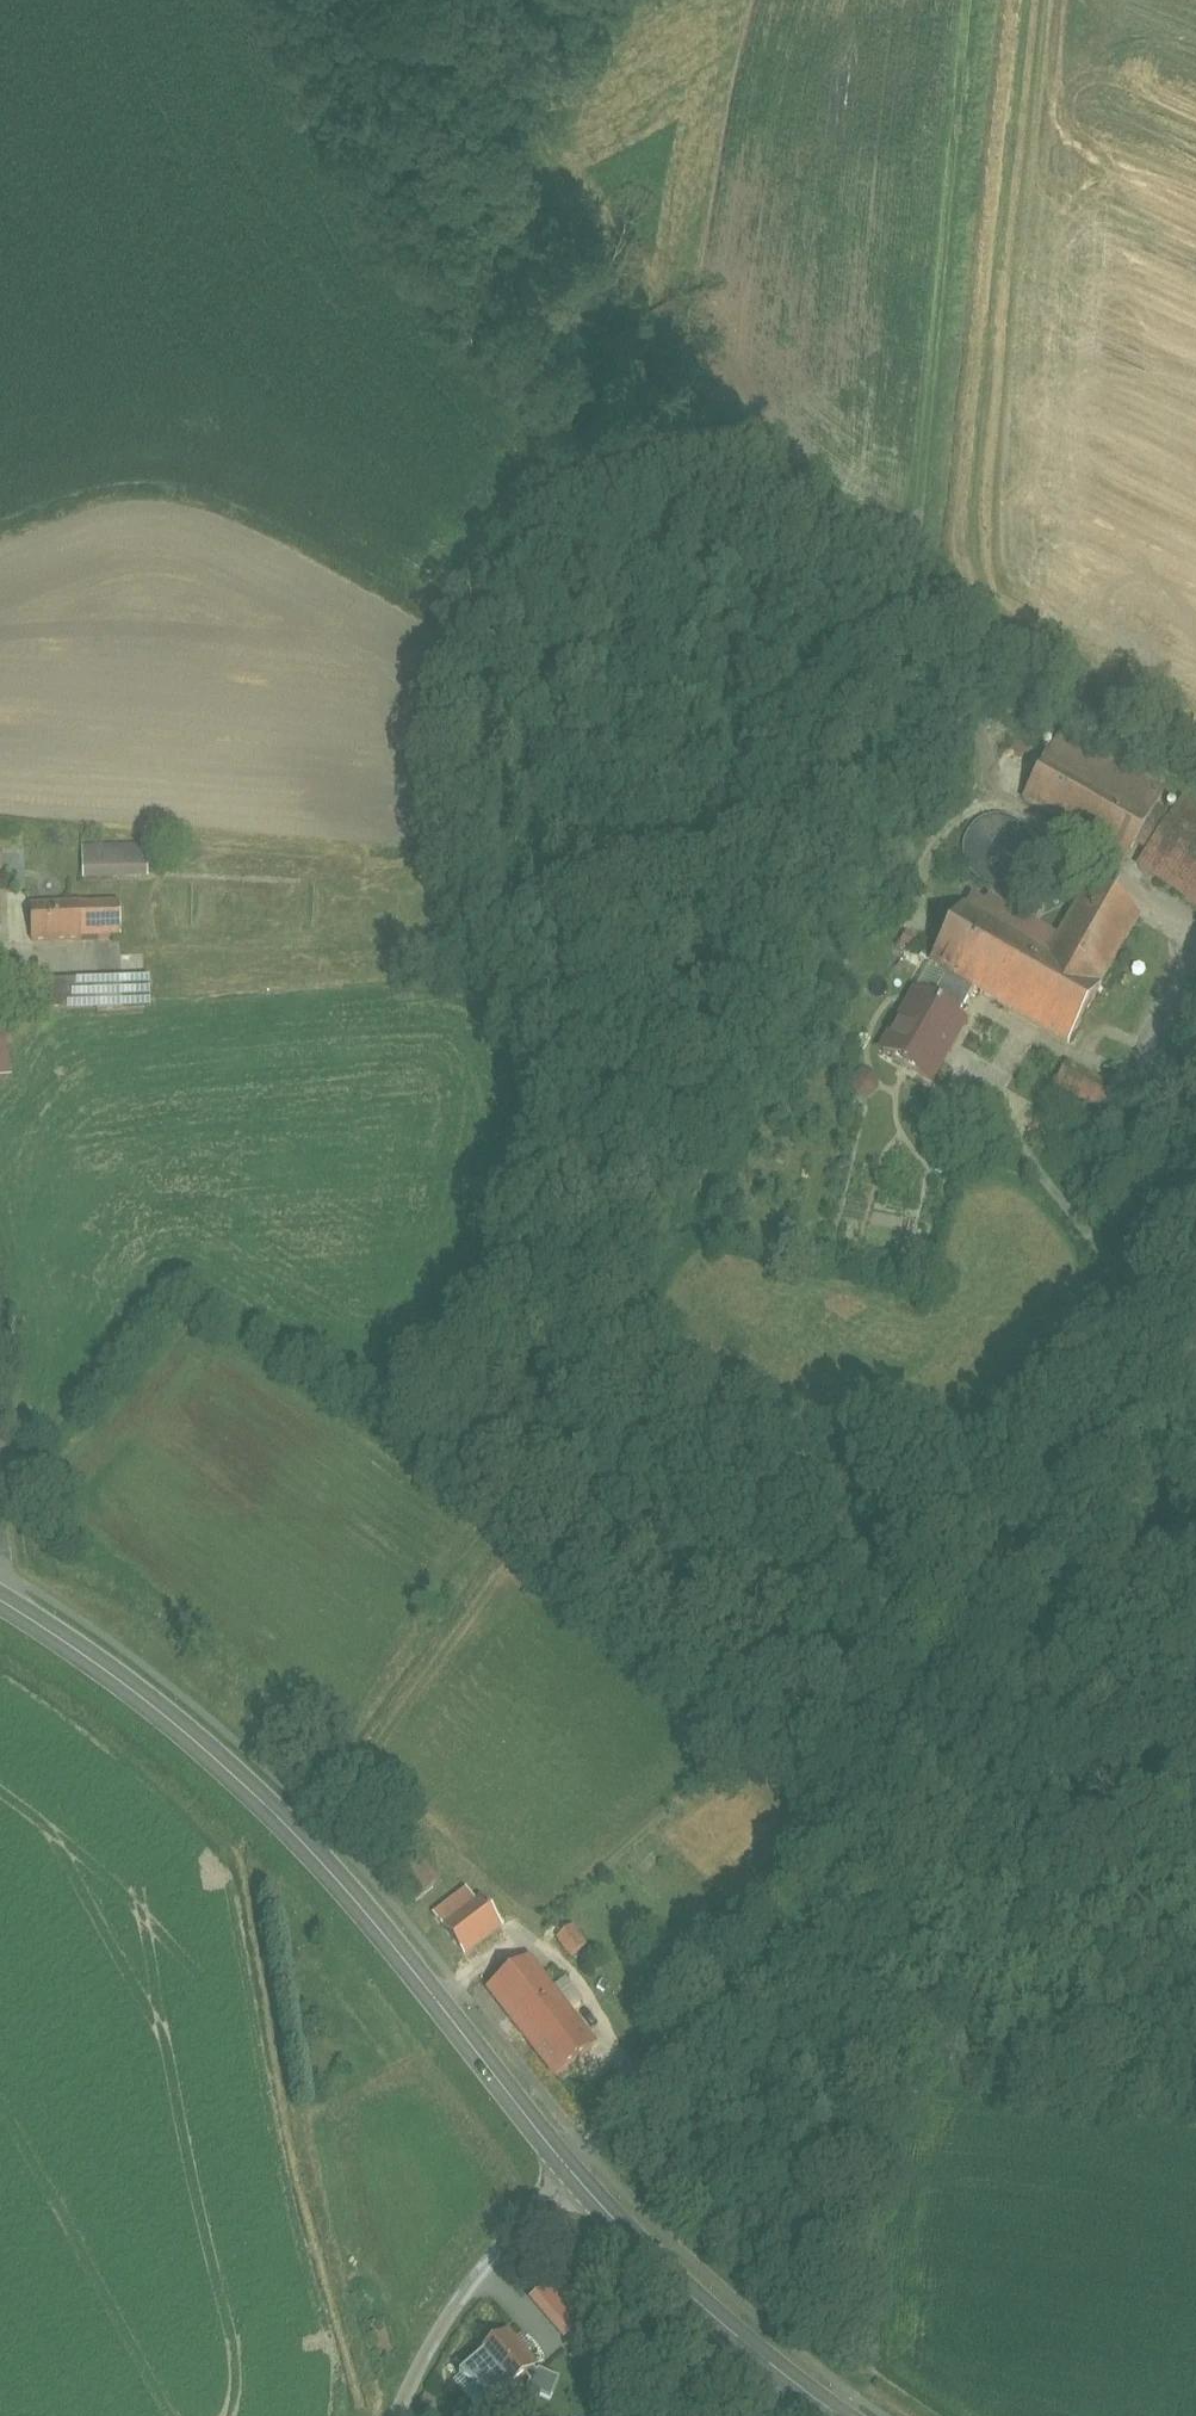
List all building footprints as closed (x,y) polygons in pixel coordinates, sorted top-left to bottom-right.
[(1070,732),(1034,797),(1140,857),(1146,845),(1168,806),(1177,792),(1070,732)] [(1186,817),(1168,806),(1146,845),(1161,854),(1152,868),(1195,897),(1195,802),(1186,817)] [(972,851),(975,868),(1016,860),(1009,825),(992,829),(977,832),(981,849),(972,851)] [(146,847),(82,850),(83,882),(147,880),(146,847)] [(938,963),(957,974),(980,988),(1080,1045),(1159,906),(1110,878),(1064,958),(971,905),(938,963)] [(120,906),(31,910),(33,944),(121,940),(120,906)] [(924,987),(886,1051),(941,1084),(979,1021),(965,1013),(980,988),(957,974),(943,998),(924,987)] [(150,983),(55,985),(57,1011),(151,1010),(150,983)] [(0,1021),(0,1079),(10,1077),(0,1021)] [(866,1248),(913,1254),(919,1205),(872,1199),(866,1248)] [(469,1886),(431,1914),(465,1959),(502,1930),(469,1886)] [(576,1925),(559,1937),(574,1957),(591,1945),(576,1925)] [(484,1994),(550,2079),(594,2044),(527,1959),(484,1994)] [(557,2280),(533,2300),(566,2338),(590,2318),(557,2280)] [(534,2368),(504,2330),(474,2353),(504,2392),(534,2368)] [(555,2399),(562,2377),(536,2369),(529,2391),(555,2399)]
